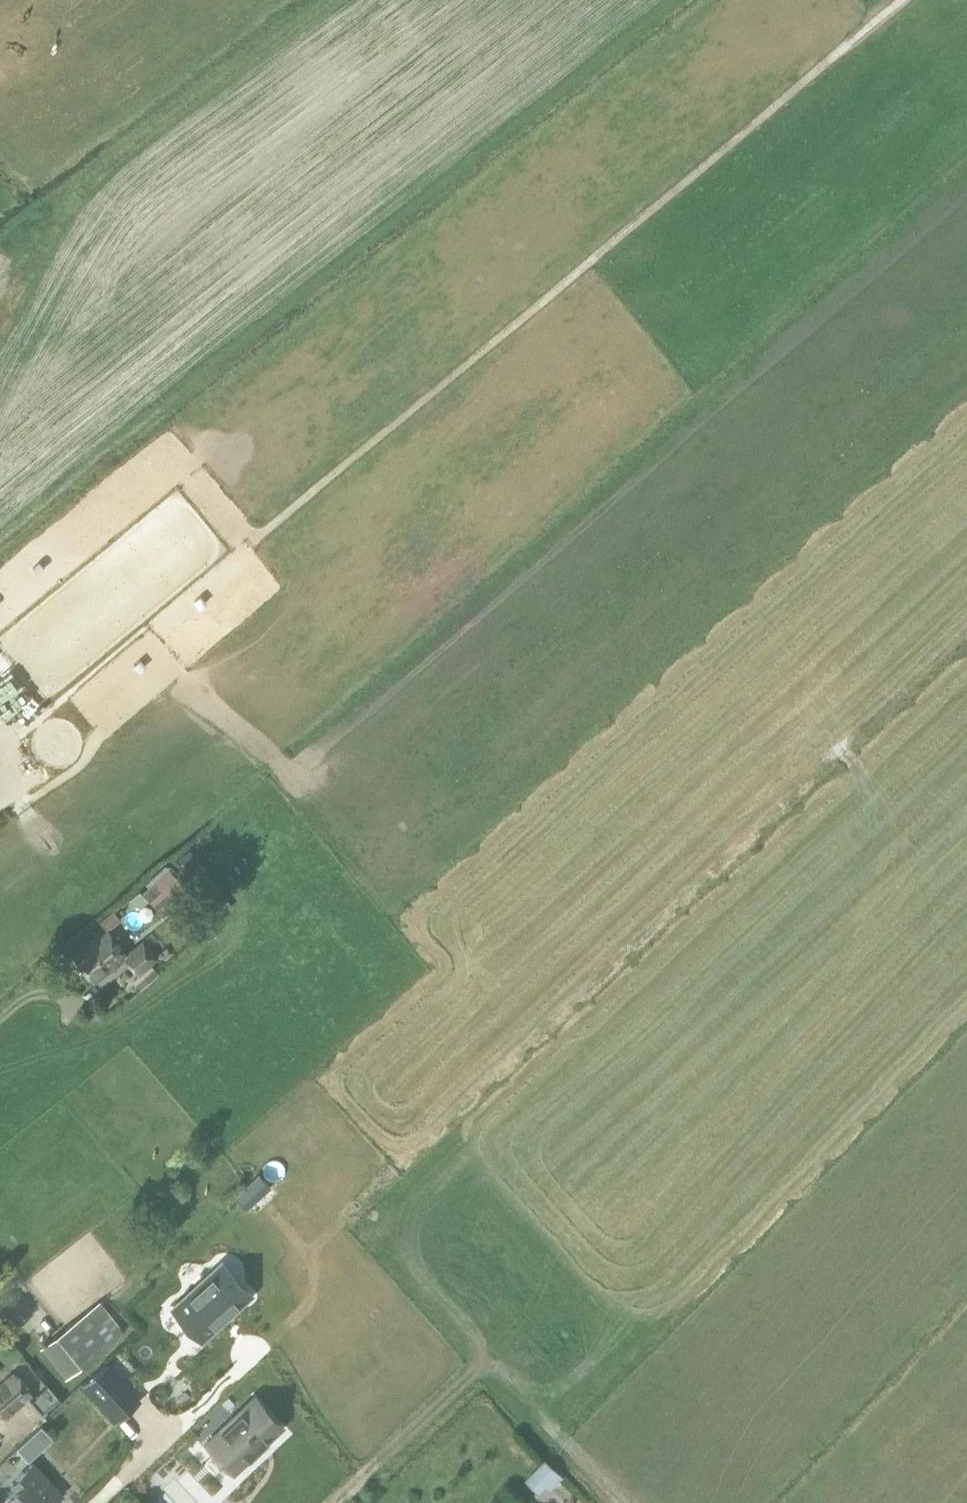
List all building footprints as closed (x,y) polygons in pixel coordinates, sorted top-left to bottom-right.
[(207,912),(184,886),(187,883),(171,865),(165,865),(145,882),(149,886),(142,891),(158,909),(172,897),(195,923),(207,912)] [(149,900),(140,890),(129,899),(133,904),(144,905),(149,900)] [(109,930),(76,956),(96,981),(126,957),(140,974),(152,965),(160,958),(143,938),(126,952),(109,930)] [(169,953),(165,948),(159,953),(163,958),(169,953)] [(236,1195),(247,1207),(270,1186),(267,1182),(259,1174),(242,1189),(236,1195)] [(222,1264),(175,1307),(202,1337),(249,1294),(222,1264)] [(115,1336),(92,1306),(49,1339),(72,1369),(115,1336)] [(83,1384),(116,1421),(140,1399),(106,1362),(83,1384)] [(7,1419),(34,1395),(11,1370),(0,1380),(0,1411),(7,1419)] [(254,1397),(207,1441),(235,1470),(281,1426),(254,1397)] [(41,1424),(17,1447),(28,1460),(53,1437),(41,1424)] [(546,1460),(535,1472),(551,1488),(562,1476),(546,1460)] [(60,1494),(32,1462),(18,1475),(24,1481),(5,1498),(10,1502),(50,1502),(60,1494)]
